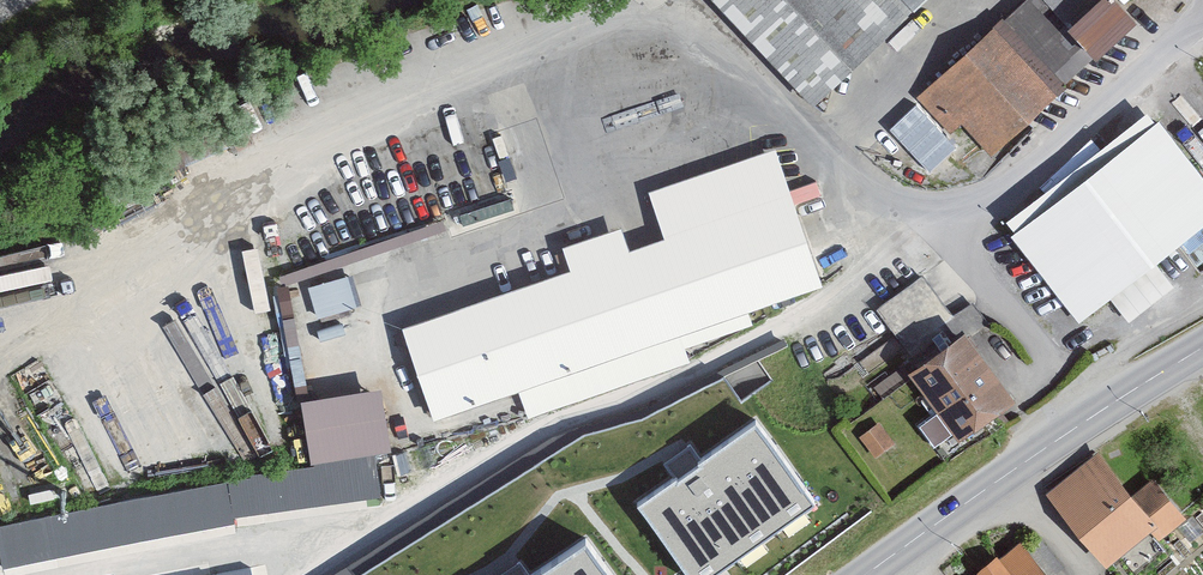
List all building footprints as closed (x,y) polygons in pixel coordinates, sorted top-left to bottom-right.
[(812,109),(927,0),(708,0),(812,109)] [(1115,0),(1027,0),(918,101),(951,135),(963,124),(996,159),(1068,92),(1061,85),(1096,53),(1105,63),(1142,29),(1115,0)] [(1162,127),(1015,236),(1079,322),(1202,230),(1202,181),(1162,127)] [(820,287),(772,152),(650,195),(666,240),(628,253),(621,231),(568,249),(576,274),(406,333),(437,420),(522,390),(531,418),(688,363),(679,336),(820,287)] [(354,270),(314,280),(321,311),(361,302),(354,270)] [(922,272),(875,305),(907,350),(954,317),(922,272)] [(1019,403),(975,338),(918,376),(963,441),(1019,403)] [(397,451),(386,391),(304,405),(314,465),(397,451)] [(632,489),(696,574),(697,574),(818,486),(754,400),(632,489)] [(882,427),(863,441),(878,461),(896,446),(882,427)] [(1140,493),(1102,452),(1051,498),(1113,565),(1154,528),(1165,541),(1194,515),(1159,477),(1140,493)] [(509,574),(624,574),(584,520),(509,574)] [(1018,538),(1003,551),(998,546),(974,565),(979,571),(975,574),(1049,574),(1018,538)] [(258,563),(184,574),(260,574),(258,563)]
